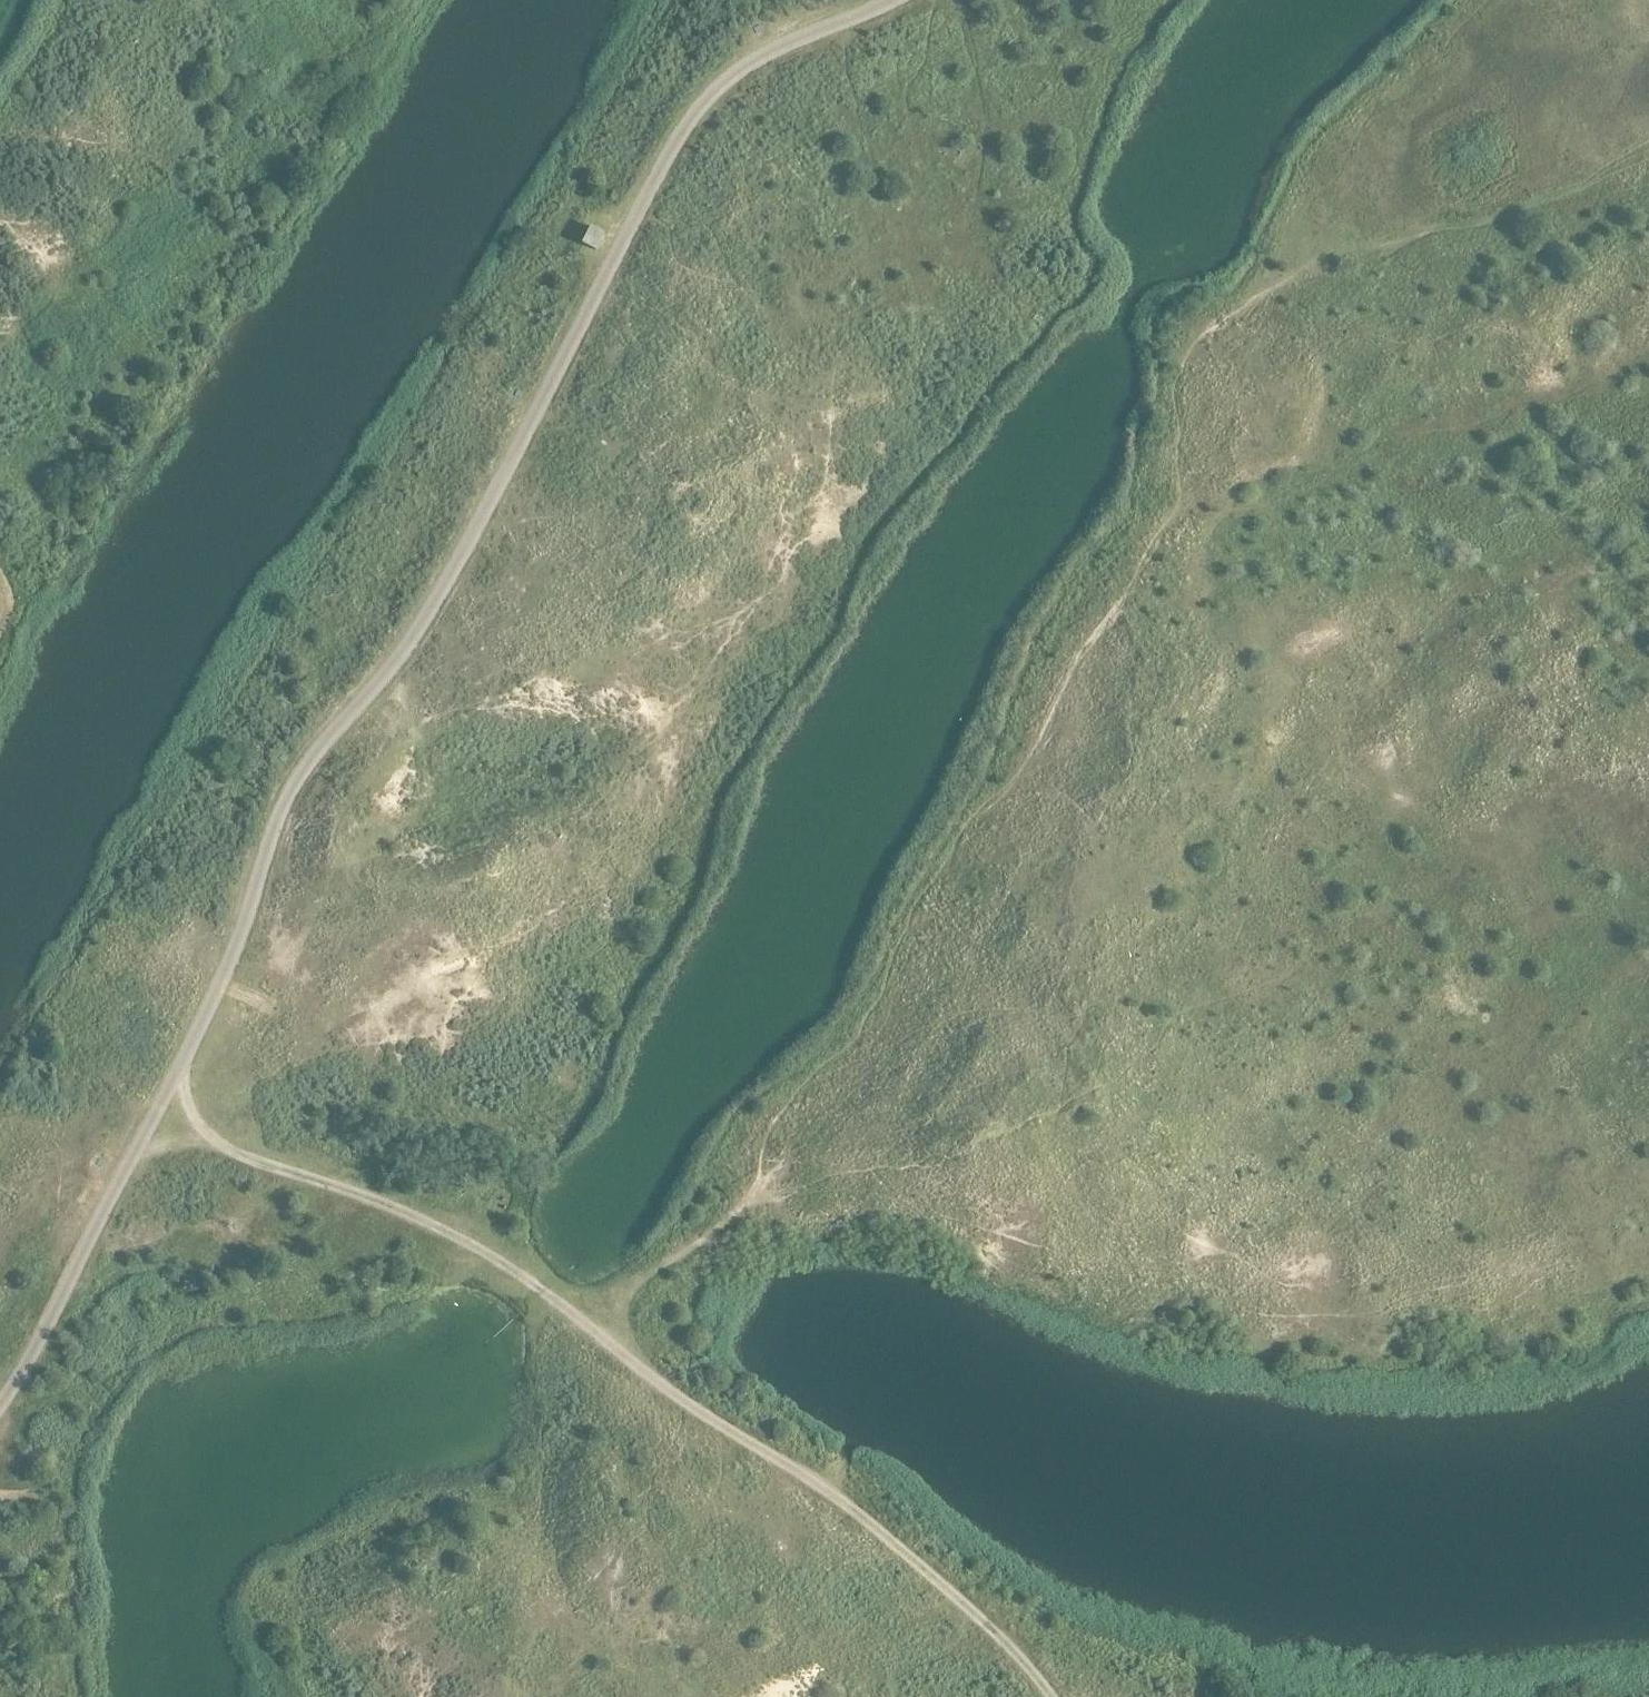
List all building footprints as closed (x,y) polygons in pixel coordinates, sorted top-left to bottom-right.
[(592,223),(582,241),(596,248),(606,230),(592,223)]
